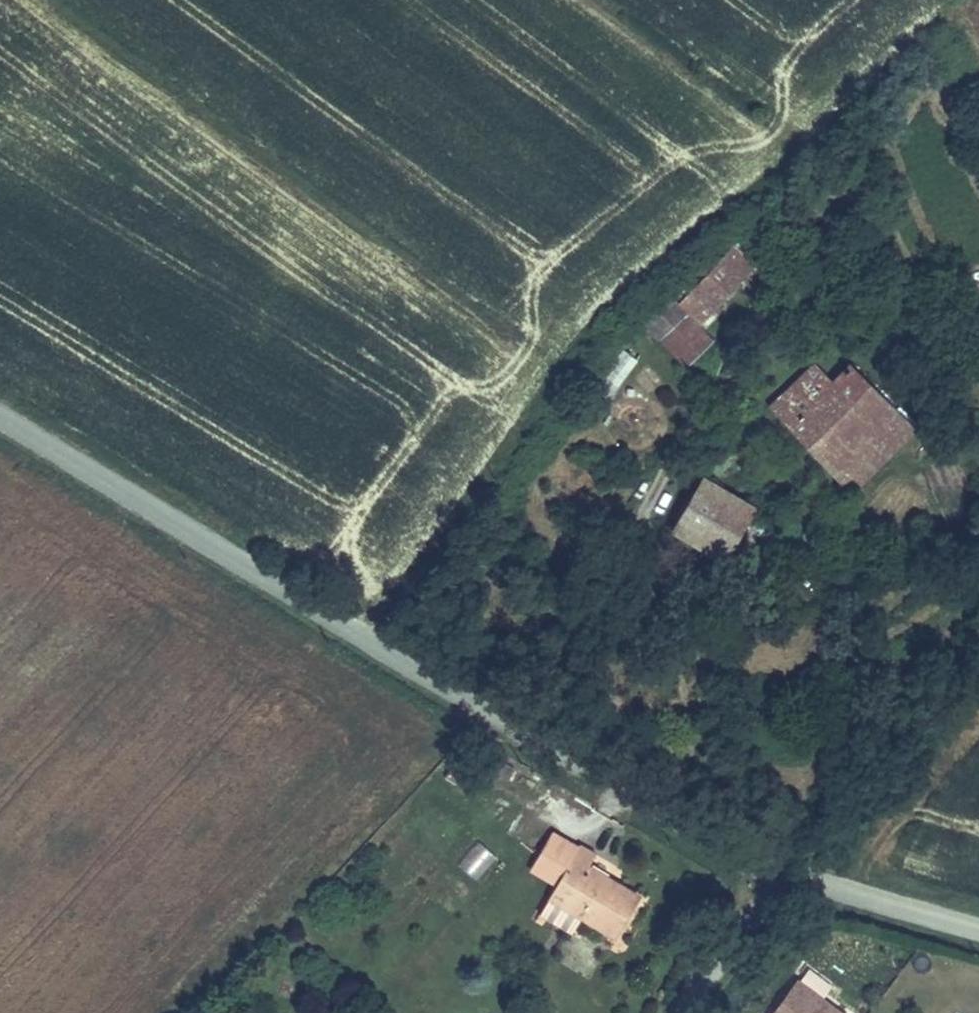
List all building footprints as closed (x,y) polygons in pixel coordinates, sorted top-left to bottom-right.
[(728,239),(679,298),(692,310),(706,294),(723,308),(758,262),(728,239)] [(688,320),(671,341),(692,358),(709,338),(688,320)] [(807,366),(768,412),(840,469),(894,407),(846,369),(832,386),(807,366)] [(894,407),(840,469),(859,490),(913,425),(894,407)] [(751,511),(702,486),(675,533),(724,559),(751,511)] [(555,879),(576,842),(550,827),(529,863),(555,879)] [(455,863),(475,881),(496,857),(476,839),(455,863)] [(577,839),(576,842),(555,879),(537,908),(570,927),(581,910),(620,933),(641,897),(591,870),(601,851),(577,839)] [(798,979),(771,1012),(843,1012),(798,979)]
